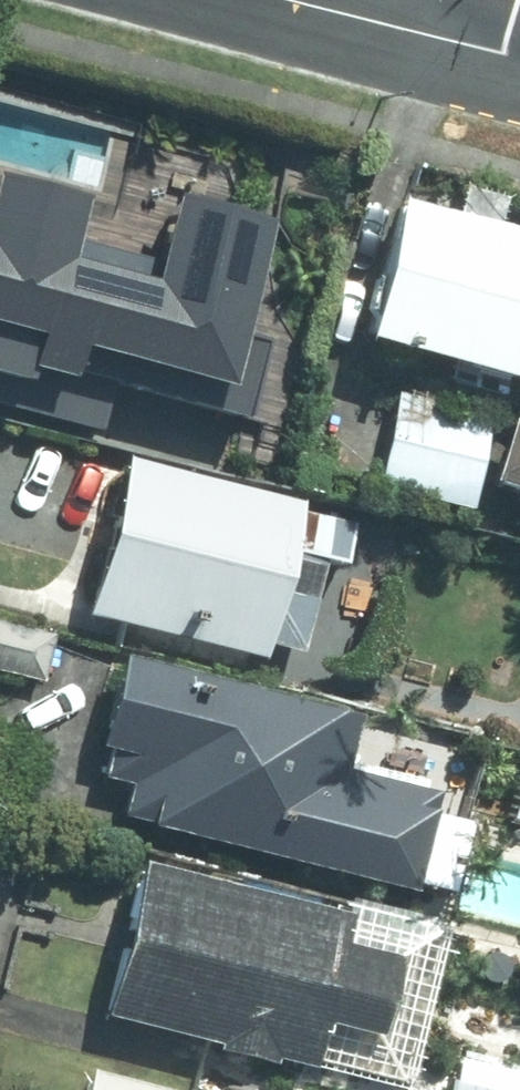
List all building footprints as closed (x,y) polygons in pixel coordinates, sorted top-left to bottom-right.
[(217,160),(99,136),(89,183),(17,168),(0,250),(0,350),(206,392),(243,211),(208,204),(217,160)] [(507,215),(513,187),(468,177),(463,198),(408,186),(375,336),(519,368),(519,218),(507,215)] [(480,501),(494,399),(401,387),(388,488),(480,501)] [(519,407),(502,469),(519,474),(519,407)] [(275,640),(309,649),(332,558),(348,562),(363,503),(128,443),(87,603),(272,650),(275,640)] [(51,674),(62,627),(0,613),(0,662),(51,674)] [(390,803),(404,738),(347,725),(353,695),(128,648),(94,808),(407,874),(421,810),(390,803)] [(450,920),(146,855),(112,1013),(416,1078),(450,920)] [(462,1047),(453,1089),(519,1089),(519,1058),(462,1047)] [(84,1089),(216,1089),(91,1061),(84,1089)]
